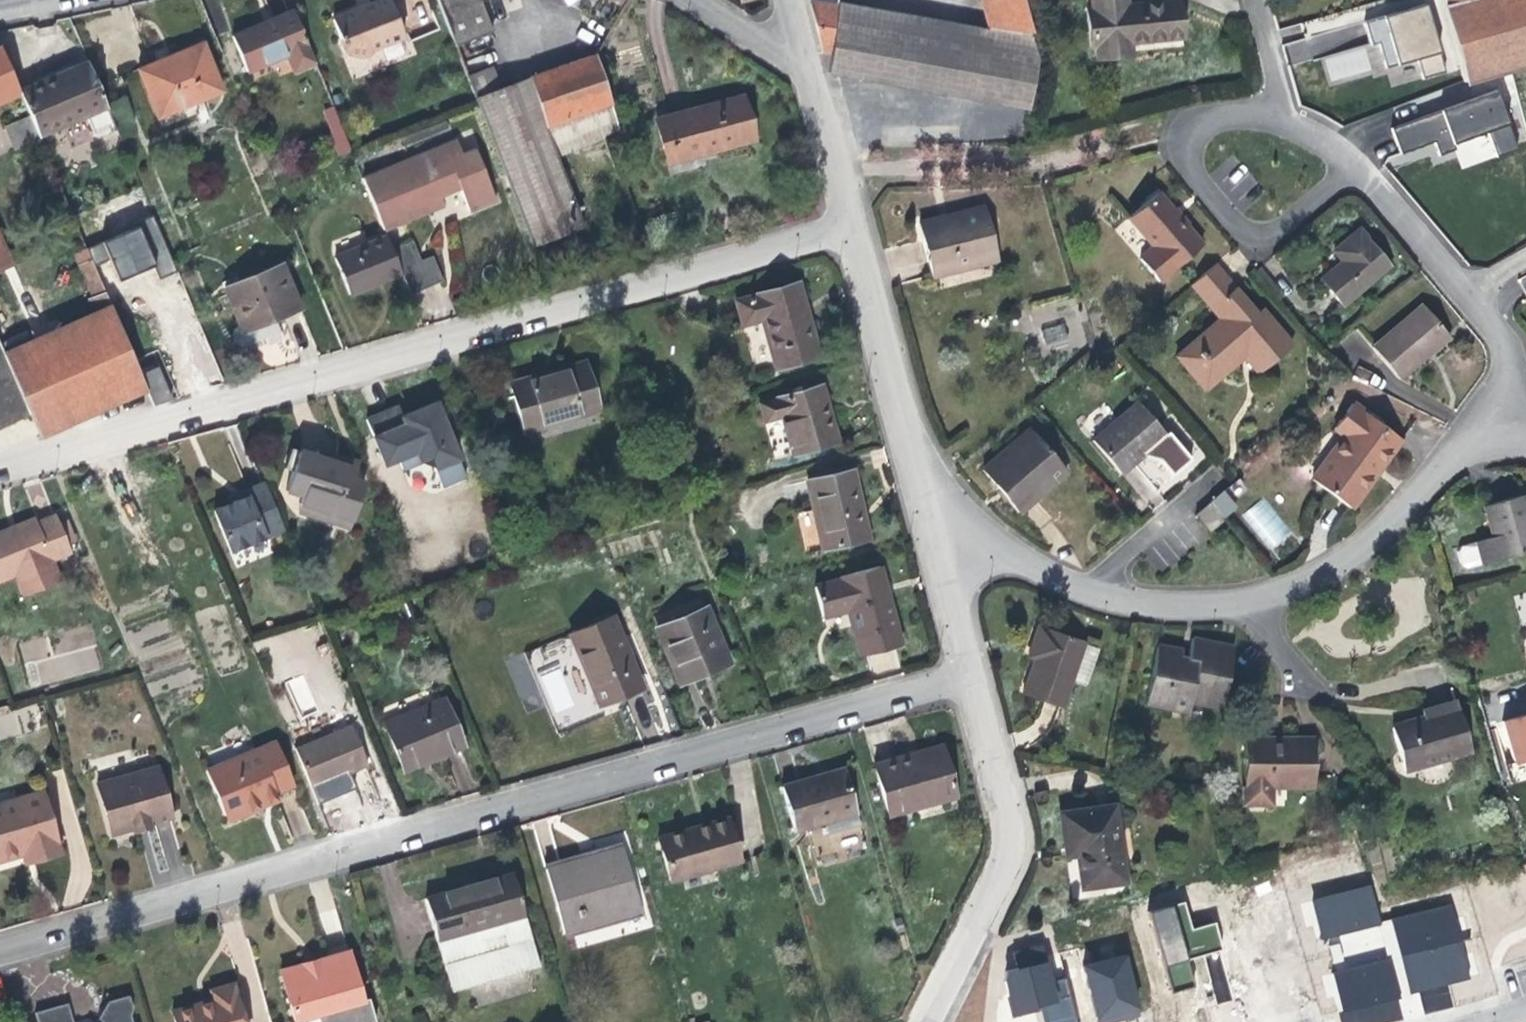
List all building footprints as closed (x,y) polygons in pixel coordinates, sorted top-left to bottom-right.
[(389,0),(375,0),(357,6),(330,16),(343,52),(344,57),(355,62),(367,59),(373,47),(403,37),(389,0)] [(454,46),(490,34),(479,1),(482,0),(436,0),(454,46)] [(623,9),(628,0),(608,0),(623,9)] [(832,75),(866,78),(916,87),(931,18),(838,4),(839,0),(810,0),(823,53),(831,54),(832,75)] [(1032,30),(1022,0),(983,0),(990,25),(1032,30)] [(1122,57),(1122,45),(1155,42),(1184,39),(1181,1),(1127,5),(1127,0),(1091,0),(1091,9),(1086,9),(1089,47),(1096,47),(1096,59),(1122,57)] [(1440,9),(1469,0),(1437,0),(1440,9)] [(1525,66),(1525,0),(1469,0),(1440,9),(1458,84),(1525,66)] [(1431,5),(1364,19),(1370,45),(1322,55),(1328,82),(1421,62),(1424,75),(1445,71),(1431,5)] [(297,73),(317,66),(295,14),(265,25),(231,37),(245,74),(290,56),(297,73)] [(931,18),(916,87),(1027,107),(1038,54),(1033,35),(931,18)] [(222,91),(203,41),(170,55),(136,70),(157,118),(222,91)] [(19,90),(0,44),(0,99),(19,90)] [(528,78),(554,156),(604,138),(619,134),(594,56),(528,78)] [(106,106),(88,62),(58,75),(20,91),(29,113),(39,135),(106,106)] [(466,76),(476,103),(504,174),(554,156),(528,78),(499,88),(491,67),(466,76)] [(1499,90),(1391,129),(1401,155),(1434,143),(1439,157),(1457,151),(1454,144),(1491,131),(1500,155),(1520,148),(1499,90)] [(747,92),(653,116),(667,169),(760,145),(747,92)] [(39,135),(29,113),(5,124),(18,155),(37,147),(39,152),(45,149),(39,135)] [(338,155),(353,152),(342,126),(328,131),(338,155)] [(458,137),(362,176),(383,226),(435,206),(429,190),(439,186),(441,191),(463,182),(472,206),(497,196),(476,147),(463,152),(458,137)] [(583,224),(554,156),(504,174),(530,244),(562,231),(583,224)] [(1236,201),(1258,184),(1245,168),(1223,185),(1236,201)] [(445,202),(441,191),(439,186),(429,190),(435,206),(441,203),(445,202)] [(1159,285),(1199,249),(1178,225),(1156,198),(1128,223),(1149,250),(1139,259),(1159,285)] [(997,263),(984,211),(919,226),(925,253),(931,279),(997,263)] [(143,227),(105,242),(121,281),(155,267),(160,280),(178,273),(155,214),(140,220),(143,227)] [(1328,256),(1340,269),(1320,287),(1340,310),(1388,268),(1371,249),(1355,231),(1328,256)] [(95,312),(3,353),(30,415),(41,438),(147,390),(144,380),(81,233),(67,239),(92,296),(90,297),(95,312)] [(412,237),(391,245),(410,291),(443,278),(432,251),(420,256),(412,237)] [(401,283),(389,250),(339,268),(352,304),(373,298),(386,294),(385,290),(401,283)] [(1215,268),(1190,290),(1217,324),(1194,344),(1203,355),(1188,370),(1202,387),(1240,355),(1247,363),(1257,378),(1290,347),(1260,310),(1249,319),(1230,296),(1233,291),(1215,268)] [(300,318),(284,270),(225,291),(240,337),(273,327),(300,318)] [(773,372),(813,360),(802,321),(794,292),(733,307),(739,334),(760,329),(773,372)] [(1423,308),(1368,358),(1396,388),(1422,364),(1419,360),(1426,354),(1447,334),(1423,308)] [(1063,322),(1041,329),(1046,345),(1068,338),(1063,322)] [(1203,355),(1194,344),(1177,358),(1188,370),(1203,355)] [(30,415),(3,353),(0,345),(0,427),(30,415)] [(1227,379),(1247,363),(1240,355),(1202,387),(1208,394),(1227,379)] [(600,406),(587,368),(552,377),(514,388),(525,427),(600,406)] [(144,380),(147,390),(155,409),(175,403),(161,372),(144,380)] [(792,456),(836,442),(829,419),(820,390),(756,411),(763,429),(781,424),(792,456)] [(466,481),(436,408),(420,413),(423,421),(405,428),(402,420),(398,410),(364,424),(383,468),(397,463),(402,474),(419,466),(434,473),(441,491),(466,481)] [(1145,460),(1167,442),(1142,410),(1096,447),(1123,479),(1145,460)] [(420,413),(402,420),(405,428),(423,421),(420,413)] [(1370,487),(1397,454),(1350,414),(1330,439),(1337,444),(1306,487),(1344,518),(1370,487)] [(1019,518),(1066,477),(1032,438),(985,477),(1002,498),(1019,518)] [(300,504),(300,506),(329,519),(326,531),(345,538),(362,491),(344,485),(349,467),(333,461),(330,471),(324,468),(288,454),(279,479),(288,485),(284,497),(300,504)] [(267,488),(262,477),(239,486),(225,491),(227,501),(267,488)] [(824,554),(868,541),(860,511),(850,477),(805,490),(824,554)] [(226,547),(283,527),(267,488),(227,501),(211,507),(226,547)] [(1525,553),(1525,500),(1525,496),(1503,501),(1487,505),(1493,536),(1460,546),(1458,550),(1461,566),(1466,568),(1525,553)] [(1264,497),(1241,515),(1269,552),(1292,535),(1264,497)] [(1210,529),(1226,517),(1213,501),(1199,513),(1210,529)] [(329,519),(300,506),(294,520),(326,531),(329,519)] [(14,525),(3,529),(7,539),(35,526),(32,517),(14,525)] [(10,575),(47,561),(69,554),(64,545),(55,522),(53,518),(35,526),(7,539),(3,529),(0,531),(0,579),(10,575)] [(55,522),(64,545),(70,541),(61,519),(55,522)] [(47,561),(10,575),(19,596),(56,582),(47,561)] [(887,607),(878,574),(838,583),(840,592),(814,598),(821,623),(848,617),(860,659),(898,647),(887,607)] [(658,634),(706,615),(700,601),(652,622),(658,634)] [(727,666),(706,615),(658,634),(678,685),(702,676),(727,666)] [(646,692),(618,624),(572,643),(601,711),(625,701),(646,692)] [(1061,713),(1087,651),(1040,632),(1029,663),(1037,667),(1033,677),(1024,699),(1061,713)] [(1191,711),(1217,716),(1229,655),(1204,649),(1194,647),(1191,665),(1183,664),(1184,658),(1158,654),(1145,712),(1190,722),(1191,711)] [(524,654),(508,658),(522,711),(538,707),(524,654)] [(435,763),(462,752),(443,703),(384,730),(404,777),(435,763)] [(0,718),(0,734),(2,739),(21,732),(15,713),(0,718)] [(1504,721),(1517,766),(1525,763),(1525,714),(1504,721)] [(1403,778),(1468,760),(1455,715),(1432,722),(1420,725),(1422,729),(1390,739),(1403,778)] [(345,731),(295,752),(310,788),(331,779),(339,776),(342,781),(362,772),(345,731)] [(247,816),(264,808),(263,802),(274,796),(292,787),(274,745),(207,774),(225,819),(245,810),(247,816)] [(1312,791),(1314,745),(1280,745),(1244,746),(1243,802),(1272,803),(1273,792),(1312,791)] [(960,808),(948,760),(916,767),(877,775),(891,829),(960,808)] [(171,823),(160,772),(97,791),(109,837),(126,834),(129,841),(139,839),(136,830),(142,829),(147,829),(149,837),(158,834),(157,827),(171,823)] [(828,842),(860,831),(846,779),(817,787),(786,795),(797,842),(825,833),(828,842)] [(263,802),(264,808),(270,805),(278,802),(274,796),(263,802)] [(18,804),(21,813),(0,819),(0,863),(21,857),(33,853),(37,863),(59,857),(40,797),(18,804)] [(18,804),(0,809),(0,819),(21,813),(18,804)] [(1120,890),(1114,815),(1061,821),(1064,855),(1076,854),(1076,868),(1078,894),(1120,890)] [(657,842),(670,889),(741,870),(729,823),(696,832),(657,842)] [(31,865),(37,863),(33,853),(21,857),(24,868),(31,865)] [(632,922),(647,917),(629,854),(598,863),(597,858),(591,859),(585,861),(585,865),(551,875),(568,940),(620,925),(623,931),(633,928),(632,922)] [(474,890),(431,901),(457,1000),(546,974),(519,878),(474,890)] [(1313,901),(1324,941),(1383,925),(1372,885),(1313,901)] [(1413,994),(1421,992),(1427,1012),(1454,1004),(1449,985),(1474,978),(1453,903),(1393,920),(1413,994)] [(1149,914),(1172,996),(1195,989),(1187,962),(1223,953),(1215,925),(1192,931),(1185,904),(1149,914)] [(1342,1021),(1393,1021),(1403,1019),(1398,1000),(1403,999),(1392,957),(1387,958),(1384,947),(1345,957),(1346,962),(1333,966),(1345,1011),(1339,1012),(1342,1021)] [(1010,999),(1014,1017),(1036,1011),(1035,1009),(1042,1007),(1046,1021),(1076,1021),(1065,979),(1051,983),(1043,948),(1015,955),(1019,971),(1004,975),(1010,999)] [(295,1021),(307,1021),(365,1005),(351,955),(323,963),(283,973),(295,1021)] [(1206,961),(1217,1002),(1229,999),(1218,958),(1206,961)] [(1125,959),(1084,969),(1097,1020),(1138,1010),(1125,959)] [(236,984),(212,991),(214,1002),(208,1004),(201,1006),(200,1000),(173,1010),(176,1021),(245,1021),(236,984)] [(131,996),(106,1003),(97,1020),(100,1021),(136,1021),(131,996)] [(1042,1007),(1035,1009),(1036,1011),(1014,1017),(1010,999),(1005,1001),(1012,1021),(1040,1013),(1043,1021),(1046,1021),(1042,1007)] [(67,1003),(33,1011),(36,1021),(71,1021),(67,1003)]
